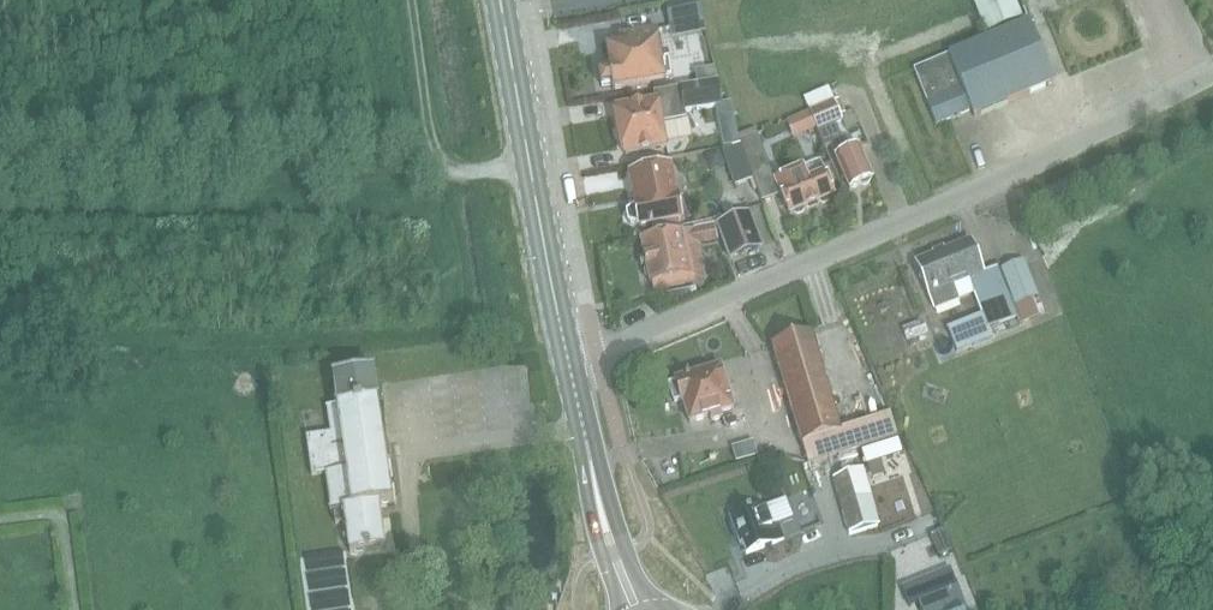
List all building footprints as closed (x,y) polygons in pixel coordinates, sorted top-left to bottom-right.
[(1015,0),(972,0),(986,35),(1023,19),(1015,0)] [(669,21),(701,15),(698,2),(667,8),(669,21)] [(1029,21),(913,69),(936,125),(972,110),(974,116),(1055,84),(1029,21)] [(610,76),(599,78),(601,90),(612,88),(613,93),(663,84),(663,81),(669,80),(666,63),(661,64),(656,33),(620,40),(621,48),(606,51),(610,76)] [(827,86),(833,99),(858,88),(851,75),(827,86)] [(683,115),(723,109),(719,85),(680,91),(683,115)] [(860,147),(849,151),(838,122),(849,118),(842,100),(813,114),(827,150),(833,147),(850,191),(874,181),(860,147)] [(662,132),(673,130),(671,117),(660,119),(657,104),(617,112),(626,159),(666,152),(662,132)] [(758,138),(740,144),(741,147),(754,183),(755,187),(773,181),(758,138)] [(723,154),(736,190),(754,183),(741,147),(723,154)] [(818,162),(775,180),(790,215),(833,197),(818,162)] [(629,176),(634,203),(624,210),(626,222),(638,225),(639,231),(687,222),(686,213),(680,214),(672,168),(629,176)] [(757,225),(724,231),(731,264),(764,258),(757,225)] [(691,279),(686,255),(699,252),(695,233),(642,243),(651,288),(655,287),(657,294),(666,292),(664,284),(691,279)] [(971,240),(916,262),(934,309),(958,299),(952,286),(969,279),(983,315),(964,323),(973,345),(992,338),(989,329),(1017,317),(1019,324),(1039,316),(1032,299),(1038,297),(1024,261),(1002,270),(1000,265),(983,272),(971,240)] [(843,323),(847,337),(870,331),(867,317),(843,323)] [(811,334),(773,346),(808,464),(897,436),(890,414),(840,430),(811,334)] [(720,416),(734,412),(721,370),(674,384),(675,387),(669,389),(674,405),(681,403),(688,425),(707,419),(709,424),(722,421),(720,416)] [(330,515),(333,524),(379,517),(395,515),(387,462),(391,461),(389,447),(385,448),(376,388),(374,374),(332,380),(336,409),(326,411),(330,436),(305,440),(311,478),(325,476),(330,515)] [(862,451),(866,466),(903,454),(898,439),(862,451)] [(881,466),(860,472),(831,481),(849,538),(898,523),(881,466)] [(747,513),(731,519),(740,543),(742,542),(746,554),(777,542),(784,538),(779,524),(771,527),(763,506),(751,511),(751,509),(746,511),(747,513)] [(379,517),(333,524),(336,534),(346,532),(350,561),(355,561),(386,556),(379,517)] [(965,605),(958,587),(949,590),(942,573),(902,588),(909,607),(918,603),(921,609),(953,609),(965,605)]
